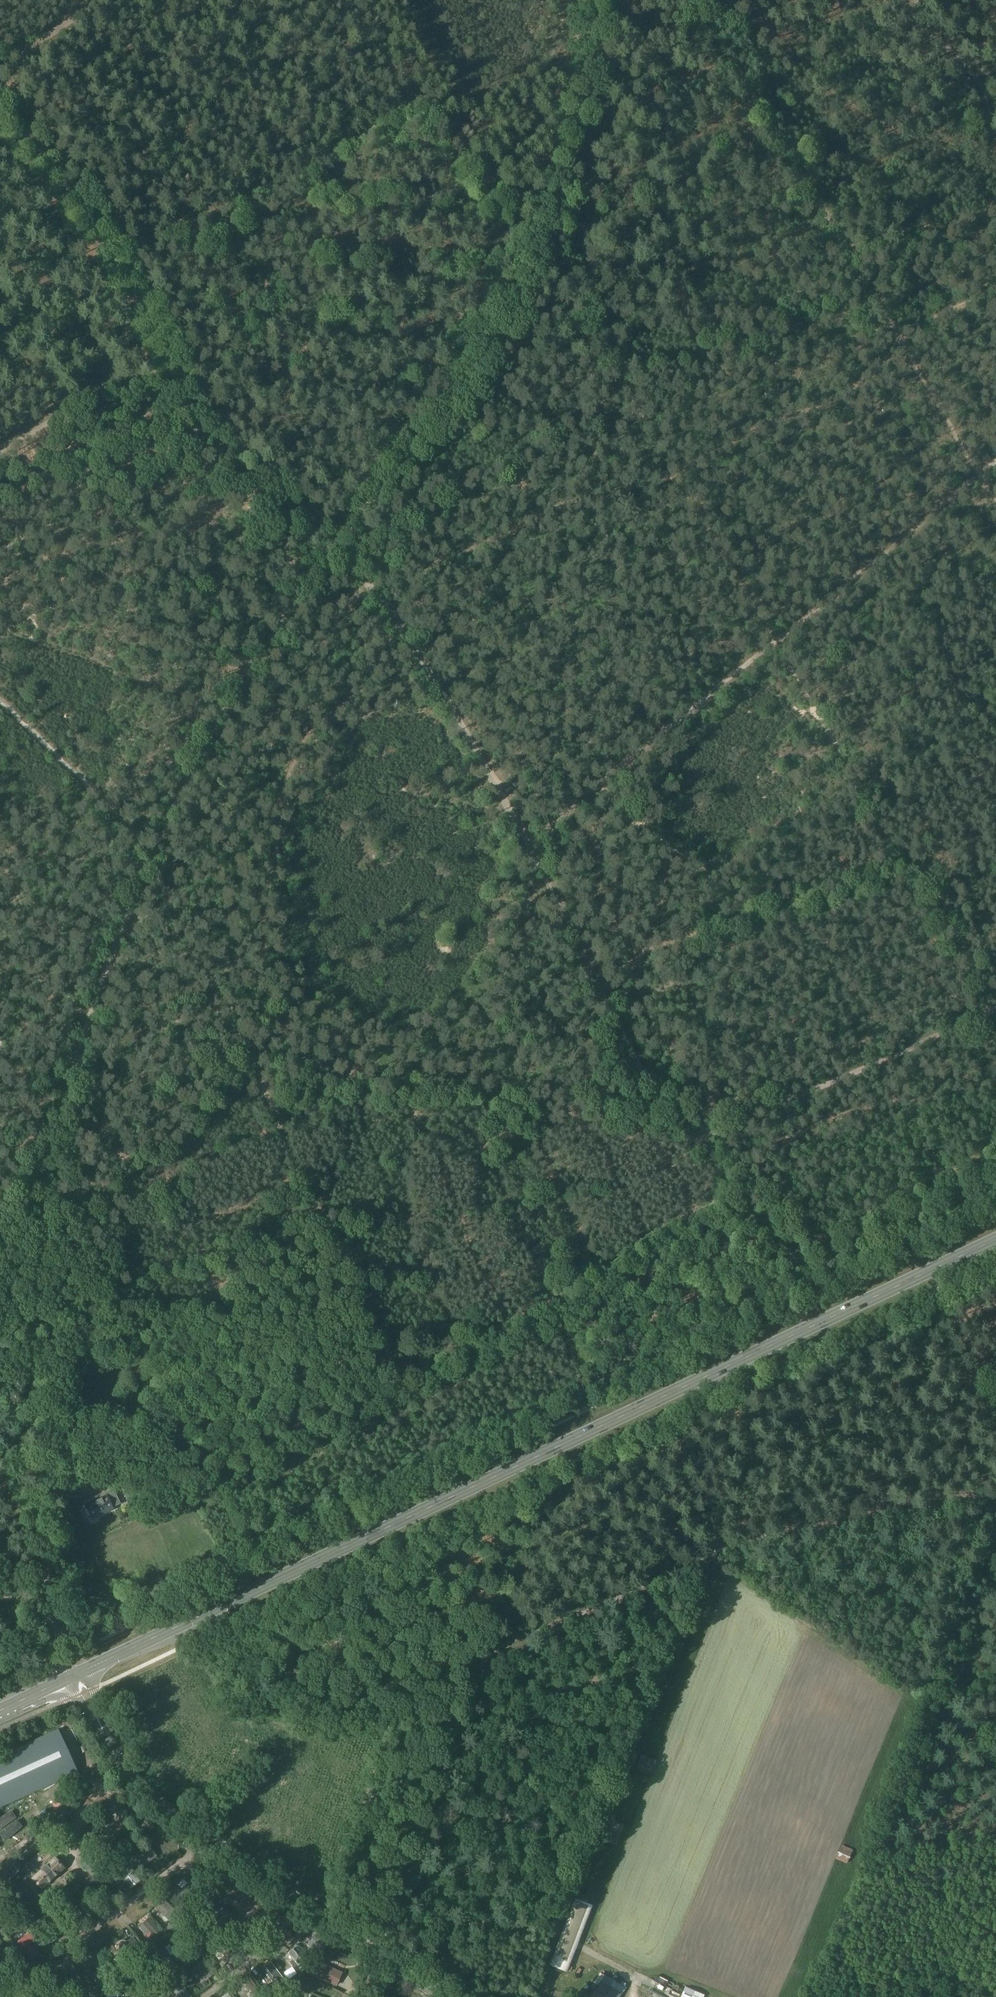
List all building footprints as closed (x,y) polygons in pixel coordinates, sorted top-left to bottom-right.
[(83,1485),(82,1486),(86,1493),(96,1488),(93,1481),(83,1485)] [(92,1518),(113,1509),(105,1492),(97,1496),(97,1497),(93,1499),(93,1501),(86,1505),(87,1507),(83,1509),(82,1511),(85,1516),(87,1517),(91,1515),(92,1518)] [(0,1756),(0,1807),(77,1772),(58,1729),(0,1756)] [(243,1765),(246,1770),(254,1766),(250,1761),(243,1765)] [(80,1804),(67,1795),(54,1814),(66,1823),(80,1804)] [(59,1833),(66,1824),(56,1817),(50,1827),(59,1833)] [(140,1869),(156,1856),(147,1844),(131,1856),(140,1869)] [(847,1863),(853,1850),(842,1845),(836,1858),(847,1863)] [(42,1888),(64,1868),(54,1858),(32,1878),(42,1888)] [(141,1880),(125,1861),(114,1870),(130,1889),(141,1880)] [(95,1862),(85,1870),(90,1875),(82,1883),(90,1893),(108,1876),(95,1862)] [(62,1874),(40,1890),(43,1895),(65,1878),(62,1874)] [(176,1896),(173,1899),(179,1904),(194,1887),(188,1882),(180,1892),(177,1890),(174,1894),(176,1896)] [(96,1890),(91,1894),(105,1908),(109,1904),(109,1903),(112,1900),(101,1888),(98,1891),(96,1890)] [(195,1901),(190,1907),(203,1917),(217,1900),(212,1895),(202,1907),(195,1901)] [(29,1921),(36,1915),(20,1897),(13,1903),(29,1921)] [(569,1915),(550,1965),(568,1972),(579,1942),(593,1905),(576,1898),(569,1915)] [(175,1920),(180,1915),(164,1900),(159,1904),(167,1912),(164,1915),(169,1920),(172,1917),(175,1920)] [(50,1944),(58,1939),(45,1918),(37,1923),(50,1944)] [(149,1918),(142,1924),(150,1932),(146,1935),(149,1938),(152,1935),(155,1938),(161,1932),(149,1918)] [(198,1943),(204,1940),(198,1932),(202,1929),(196,1920),(192,1923),(192,1924),(187,1928),(198,1943)] [(238,1948),(243,1954),(259,1940),(254,1934),(244,1943),(236,1933),(230,1939),(238,1948)] [(321,1955),(329,1944),(315,1934),(307,1945),(321,1955)] [(132,1962),(145,1952),(133,1937),(121,1947),(132,1962)] [(230,1964),(236,1959),(223,1945),(218,1949),(226,1958),(222,1961),(225,1964),(228,1961),(230,1964)] [(164,1947),(154,1953),(164,1969),(174,1963),(164,1947)] [(32,1949),(29,1952),(26,1948),(23,1950),(20,1952),(33,1970),(37,1969),(39,1966),(33,1958),(36,1956),(32,1949)] [(8,1955),(4,1949),(0,1953),(0,1961),(8,1955)] [(300,1968),(305,1964),(292,1949),(288,1953),(294,1960),(291,1962),(294,1965),(296,1964),(300,1968)] [(101,1982),(116,1971),(103,1953),(97,1957),(106,1969),(97,1975),(101,1982)] [(208,1979),(214,1974),(204,1959),(198,1963),(204,1973),(200,1975),(203,1979),(206,1977),(208,1979)] [(336,1986),(342,1973),(322,1964),(316,1978),(336,1986)] [(601,1982),(592,1996),(620,1996),(622,1994),(626,1987),(606,1975),(601,1982)] [(177,1978),(156,1994),(159,1996),(171,1996),(172,1996),(173,1996),(192,1996),(177,1978)] [(2,1984),(6,1990),(3,1991),(7,1996),(10,1996),(25,1987),(21,1980),(10,1987),(6,1982),(2,1984)] [(50,1994),(51,1996),(69,1996),(71,1996),(64,1985),(50,1994)] [(683,1992),(681,1996),(704,1996),(705,1996),(686,1987),(683,1992)]
